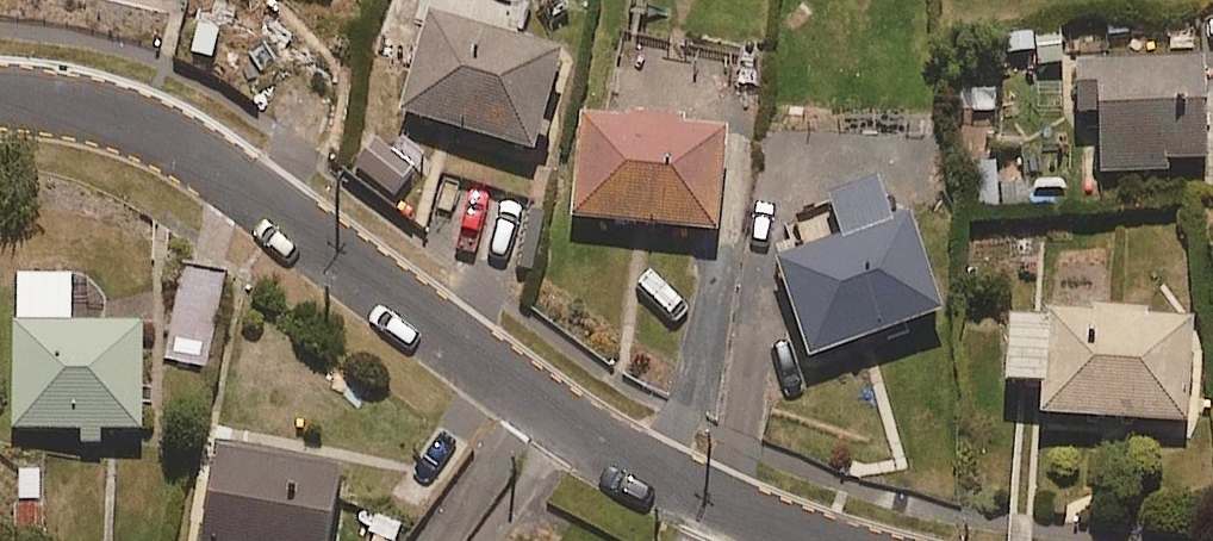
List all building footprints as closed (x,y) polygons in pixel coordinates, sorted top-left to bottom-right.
[(527,3),(515,0),(402,0),(397,18),(421,25),(398,110),(535,149),(564,46),(519,34),(527,3)] [(1014,67),(1063,60),(1059,27),(1009,35),(1014,67)] [(1102,108),(1103,172),(1168,171),(1168,163),(1209,163),(1207,54),(1080,56),(1080,109),(1102,108)] [(719,229),(729,125),(582,112),(573,216),(719,229)] [(945,312),(911,206),(775,249),(809,355),(945,312)] [(71,322),(72,275),(16,275),(15,427),(82,428),(82,443),(100,444),(100,428),(141,428),(142,323),(71,322)] [(1044,306),(1043,317),(1012,315),(1010,378),(1046,380),(1044,413),(1189,419),(1194,313),(1044,306)] [(342,464),(216,443),(199,540),(328,540),(342,464)]
